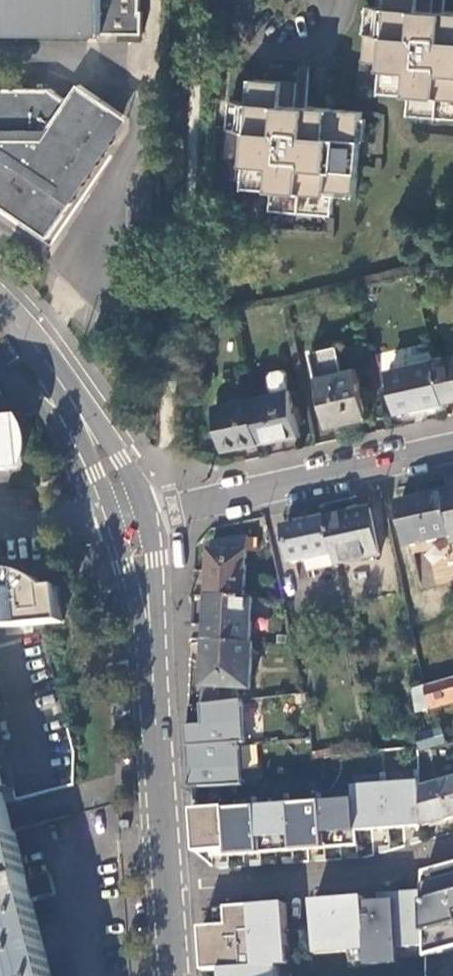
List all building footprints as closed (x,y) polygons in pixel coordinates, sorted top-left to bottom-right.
[(143,33),(143,11),(140,11),(140,0),(0,0),(0,32),(143,33)] [(452,117),(452,14),(441,13),(430,12),(431,0),(388,0),(387,8),(365,7),(360,63),(382,65),(380,88),(406,90),(404,113),(452,117)] [(269,207),(331,213),(333,194),(354,196),(362,113),(301,107),(294,106),(296,84),(253,80),(251,103),(229,101),(225,156),(247,158),(245,181),(271,183),(269,207)] [(0,88),(0,203),(52,238),(78,198),(72,194),(75,190),(81,195),(90,180),(84,176),(89,170),(95,174),(104,159),(98,155),(103,149),(109,153),(118,139),(112,135),(126,114),(82,84),(71,101),(52,88),(0,88)] [(318,377),(329,428),(369,419),(357,368),(343,371),(337,346),(312,351),(318,377)] [(452,400),(452,356),(434,360),(444,402),(452,400)] [(400,412),(444,402),(434,360),(390,370),(400,412)] [(268,380),(271,395),(251,399),(260,442),(299,434),(286,376),(282,373),(271,375),(268,380)] [(226,449),(260,442),(251,399),(217,406),(226,449)] [(0,422),(0,473),(9,472),(3,421),(0,422)] [(452,529),(452,491),(445,493),(452,529)] [(409,547),(452,537),(452,529),(445,493),(400,503),(409,547)] [(326,518),(334,554),(336,564),(381,555),(371,509),(326,518)] [(286,528),(293,562),(334,554),(326,518),(286,528)] [(247,536),(211,542),(211,552),(210,552),(207,597),(245,598),(247,536)] [(41,627),(61,624),(60,620),(54,603),(45,604),(43,590),(36,582),(29,576),(25,574),(20,573),(14,572),(6,572),(0,572),(0,630),(41,627)] [(54,603),(60,620),(55,589),(43,590),(45,604),(54,603)] [(250,644),(252,598),(245,598),(207,597),(205,641),(250,644)] [(205,641),(202,705),(218,703),(219,687),(250,689),(253,644),(250,644),(205,641)] [(413,690),(417,713),(452,704),(452,679),(413,690)] [(218,703),(202,705),(202,724),(187,725),(190,789),(242,786),(240,745),(245,744),(243,701),(218,703)] [(452,817),(452,780),(424,788),(425,825),(452,817)] [(229,856),(358,846),(357,831),(421,826),(417,782),(355,787),(356,800),(226,810),(226,807),(193,810),(196,852),(229,850),(229,856)] [(3,795),(0,796),(0,836),(11,833),(8,818),(3,795)] [(3,975),(52,975),(33,900),(39,899),(39,897),(51,896),(49,888),(35,881),(34,879),(27,880),(15,832),(11,833),(0,836),(0,965),(3,975)] [(425,959),(435,956),(432,944),(452,938),(452,870),(425,878),(425,892),(425,947),(425,959)] [(366,899),(315,902),(318,945),(344,943),(344,953),(348,953),(370,951),(371,966),(371,967),(402,965),(401,959),(401,949),(421,948),(425,947),(425,892),(382,896),(383,904),(367,905),(366,899)] [(223,971),(233,970),(234,975),(281,975),(280,966),(279,949),(290,948),(287,904),(229,909),(231,927),(203,929),(206,972),(223,971)] [(231,927),(229,909),(223,909),(219,910),(220,927),(231,927)] [(435,956),(452,952),(452,938),(432,944),(435,956)] [(319,955),(344,953),(344,943),(318,945),(319,955)] [(280,966),(291,966),(290,948),(279,949),(280,966)] [(422,957),(421,948),(401,949),(401,959),(422,957)] [(348,953),(350,968),(371,966),(370,951),(348,953)]
